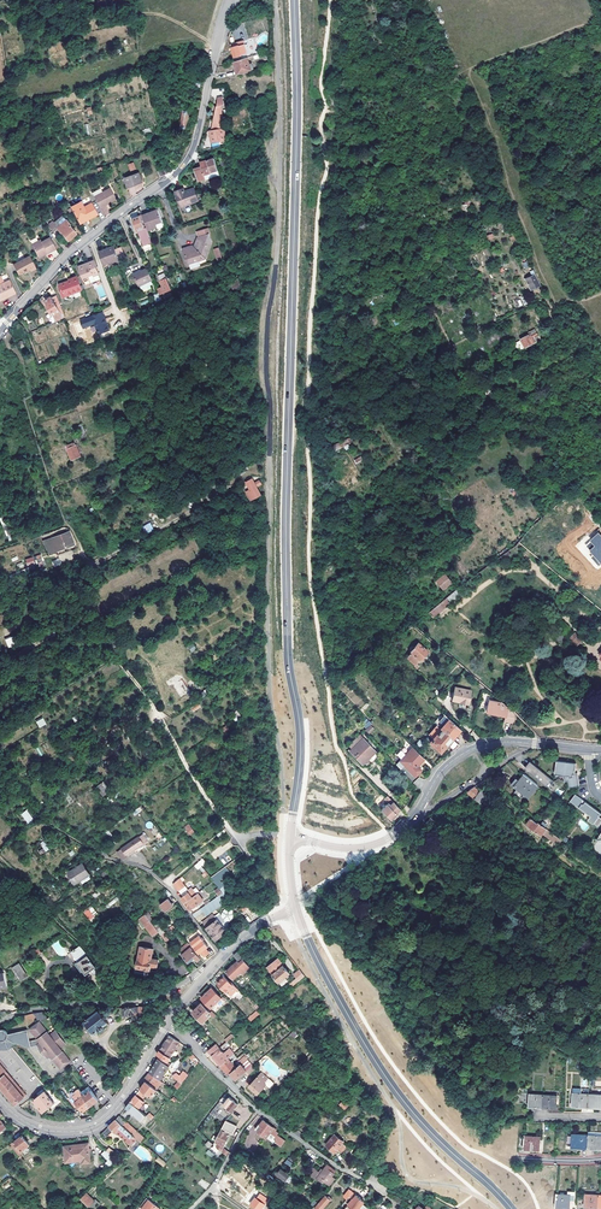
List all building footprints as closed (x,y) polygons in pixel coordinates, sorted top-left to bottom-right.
[(231,44),(235,58),(248,54),(244,41),(231,44)] [(234,62),(238,74),(251,70),(248,58),(234,62)] [(223,97),(217,97),(217,106),(216,106),(212,127),(212,130),(211,130),(212,136),(210,136),(211,143),(226,140),(221,107),(222,105),(224,105),(223,97)] [(174,108),(170,123),(185,126),(189,111),(174,108)] [(201,162),(202,166),(194,169),(198,181),(219,174),(214,158),(201,162)] [(130,171),(136,169),(133,162),(127,164),(130,171)] [(125,177),(128,187),(142,182),(139,172),(125,177)] [(106,204),(107,206),(118,200),(111,188),(95,196),(100,207),(106,204)] [(181,207),(198,199),(193,188),(184,192),(182,188),(174,191),(181,207)] [(85,219),(97,213),(92,203),(84,207),(81,201),(71,206),(74,212),(80,224),(86,220),(85,219)] [(149,215),(148,213),(143,215),(148,230),(157,227),(156,224),(162,221),(158,210),(152,212),(153,213),(149,215)] [(148,230),(143,215),(132,219),(137,231),(138,231),(144,246),(153,242),(148,230)] [(54,219),(48,221),(51,225),(54,222),(57,226),(56,227),(61,232),(62,231),(68,239),(76,233),(76,232),(70,225),(70,224),(66,219),(62,216),(55,221),(54,219)] [(260,225),(262,224),(260,217),(247,220),(251,234),(261,230),(260,225)] [(346,228),(350,241),(360,238),(355,225),(346,228)] [(195,248),(184,252),(189,265),(191,265),(201,260),(207,259),(212,241),(209,234),(198,238),(195,248)] [(46,251),(47,253),(57,249),(50,237),(42,241),(41,239),(31,245),(38,256),(46,251)] [(103,264),(113,260),(114,263),(120,261),(119,257),(116,249),(114,246),(105,249),(105,248),(98,251),(103,264)] [(121,246),(116,249),(119,257),(124,255),(121,246)] [(217,261),(222,259),(218,247),(213,249),(217,261)] [(29,269),(30,271),(36,269),(30,256),(13,264),(18,274),(23,272),(24,273),(28,271),(27,270),(29,269)] [(84,280),(99,274),(94,260),(79,266),(84,280)] [(105,268),(115,265),(114,263),(113,260),(103,264),(105,268)] [(398,269),(402,279),(406,277),(402,267),(398,269)] [(134,275),(138,286),(152,280),(148,269),(134,275)] [(102,281),(99,274),(84,280),(85,283),(91,281),(92,285),(102,281)] [(528,278),(533,289),(543,285),(537,274),(528,278)] [(16,292),(10,279),(5,282),(2,275),(0,275),(0,300),(16,292)] [(165,275),(159,277),(163,287),(158,290),(161,296),(172,291),(166,276),(165,275)] [(61,291),(64,297),(83,290),(78,276),(72,278),(73,280),(62,284),(64,290),(62,290),(61,291)] [(103,288),(97,291),(100,298),(106,295),(103,288)] [(54,315),(56,321),(65,317),(58,298),(57,295),(47,300),(49,304),(48,305),(49,307),(48,308),(52,315),(54,315)] [(86,318),(89,325),(95,323),(99,334),(109,330),(102,312),(86,318)] [(521,339),(527,349),(528,350),(536,345),(532,338),(537,334),(535,331),(521,339)] [(519,354),(527,349),(521,339),(513,344),(519,354)] [(341,441),(343,445),(351,441),(349,436),(341,441)] [(332,445),(335,451),(342,448),(340,442),(332,445)] [(75,446),(67,450),(66,450),(71,461),(81,457),(76,446),(75,446)] [(251,490),(248,492),(252,500),(257,498),(254,493),(259,490),(253,479),(247,483),(251,490)] [(147,534),(154,529),(150,522),(143,527),(147,534)] [(70,530),(43,541),(48,555),(75,545),(70,530)] [(589,540),(594,546),(589,551),(600,565),(600,533),(600,532),(589,540)] [(35,564),(42,561),(40,555),(33,557),(35,564)] [(33,557),(25,559),(27,566),(35,563),(33,557)] [(438,580),(444,589),(453,583),(446,574),(438,580)] [(161,587),(166,596),(175,591),(170,582),(161,587)] [(570,640),(578,646),(583,640),(575,634),(570,640)] [(8,648),(17,644),(14,636),(5,640),(8,648)] [(392,642),(397,647),(402,642),(398,638),(392,642)] [(192,643),(188,646),(192,652),(197,649),(192,643)] [(408,657),(415,664),(414,665),(417,668),(421,664),(418,662),(420,659),(421,660),(427,653),(418,644),(411,651),(412,652),(408,657)] [(163,680),(176,702),(199,687),(193,677),(186,681),(179,670),(163,680)] [(455,685),(451,700),(467,704),(471,689),(455,685)] [(505,716),(504,721),(512,723),(515,713),(505,705),(490,700),(487,711),(505,716)] [(441,727),(452,737),(461,727),(446,715),(444,713),(441,717),(439,716),(435,721),(441,727)] [(37,722),(40,728),(45,724),(43,719),(37,722)] [(368,733),(375,730),(372,725),(365,729),(368,733)] [(452,737),(441,727),(430,740),(441,750),(445,745),(449,748),(450,746),(454,749),(460,744),(452,737)] [(369,757),(372,760),(378,754),(363,739),(350,752),(362,764),(369,757)] [(416,775),(422,769),(418,765),(425,758),(414,746),(405,755),(400,750),(397,754),(402,759),(406,763),(405,764),(416,775)] [(365,767),(372,760),(369,757),(362,764),(365,767)] [(532,760),(526,767),(554,790),(560,783),(532,760)] [(564,773),(565,774),(566,780),(569,780),(570,786),(580,785),(578,772),(576,772),(576,770),(574,770),(574,767),(576,768),(576,767),(576,766),(576,765),(575,765),(575,764),(574,764),(573,763),(569,762),(569,761),(557,760),(556,774),(564,774),(564,773)] [(577,762),(569,761),(569,762),(573,763),(574,764),(575,764),(575,765),(576,765),(576,766),(576,767),(576,768),(574,767),(574,770),(576,770),(577,762)] [(526,792),(530,796),(540,785),(527,773),(521,780),(519,778),(515,783),(517,784),(526,792)] [(526,792),(517,784),(516,785),(522,790),(518,795),(521,798),(526,792)] [(97,788),(103,797),(107,793),(101,785),(97,788)] [(489,793),(483,788),(482,790),(476,785),(467,791),(482,803),(489,793)] [(576,793),(570,800),(578,806),(583,799),(576,793)] [(389,802),(383,809),(392,818),(401,808),(394,801),(391,804),(389,802)] [(579,807),(590,816),(587,820),(593,824),(600,814),(586,801),(584,804),(583,803),(579,807)] [(21,814),(28,824),(34,820),(27,810),(21,814)] [(544,832),(548,828),(539,821),(539,822),(532,817),(527,823),(542,835),(544,832)] [(563,839),(548,828),(544,832),(559,844),(563,839)] [(136,847),(142,843),(146,841),(142,836),(117,854),(122,860),(127,856),(126,855),(136,848),(136,847)] [(37,850),(41,855),(49,849),(43,840),(39,843),(41,846),(37,850)] [(199,862),(194,866),(198,870),(203,866),(199,862)] [(89,875),(91,874),(84,863),(78,867),(76,864),(68,870),(70,873),(69,873),(76,884),(89,875)] [(100,874),(102,878),(108,874),(106,870),(100,874)] [(214,881),(215,882),(222,877),(218,872),(211,877),(214,881)] [(90,877),(89,875),(76,884),(79,887),(89,880),(90,877)] [(179,889),(185,885),(181,879),(175,883),(179,889)] [(185,885),(179,889),(182,893),(188,888),(185,885)] [(186,903),(197,895),(192,888),(189,890),(188,888),(182,893),(184,896),(182,898),(186,903)] [(223,892),(219,895),(210,902),(208,903),(211,907),(226,896),(223,892)] [(197,895),(186,903),(191,911),(204,901),(198,893),(197,895)] [(164,907),(166,911),(174,905),(169,899),(162,904),(164,907)] [(245,909),(249,913),(253,910),(246,902),(236,910),(239,914),(245,909)] [(211,907),(208,903),(206,905),(202,907),(208,915),(213,911),(211,907)] [(85,912),(91,919),(95,916),(89,909),(85,912)] [(146,914),(140,918),(154,936),(159,932),(153,923),(146,914)] [(207,928),(217,940),(227,932),(214,915),(203,922),(204,924),(205,923),(208,927),(207,928)] [(173,925),(162,935),(165,939),(176,928),(173,925)] [(200,936),(190,943),(205,962),(208,960),(205,956),(209,953),(206,949),(209,946),(200,936)] [(195,957),(198,960),(201,958),(189,944),(180,951),(189,961),(195,957)] [(96,975),(97,973),(108,988),(111,986),(100,971),(91,958),(81,945),(73,951),(79,960),(76,963),(83,971),(86,969),(88,973),(92,970),(96,975)] [(158,967),(159,959),(152,958),(153,948),(141,946),(137,968),(151,970),(152,966),(158,967)] [(227,971),(234,978),(240,972),(242,974),(251,966),(239,951),(234,955),(239,961),(227,971)] [(290,976),(289,974),(291,973),(279,958),(269,967),(283,985),(289,980),(288,978),(290,976)] [(192,962),(187,967),(192,973),(198,969),(192,962)] [(13,968),(18,976),(24,972),(19,964),(13,968)] [(297,979),(299,982),(305,977),(300,970),(294,975),(297,979)] [(229,994),(230,993),(232,996),(239,989),(233,982),(232,981),(230,982),(225,976),(218,983),(229,994)] [(290,988),(299,982),(297,979),(288,986),(290,988)] [(202,997),(212,1007),(211,1008),(214,1011),(224,1002),(220,999),(222,997),(212,987),(202,997)] [(211,1015),(206,1010),(209,1008),(203,1002),(194,1011),(204,1022),(211,1015)] [(139,1014),(139,1006),(123,1008),(124,1015),(139,1014)] [(150,1006),(139,1006),(139,1014),(150,1013),(150,1006)] [(261,1013),(258,1010),(249,1018),(252,1021),(259,1015),(261,1013)] [(290,1023),(292,1020),(283,1011),(281,1013),(290,1023)] [(33,1013),(41,1023),(47,1018),(43,1012),(33,1013)] [(101,1013),(98,1012),(87,1021),(95,1033),(108,1023),(101,1013)] [(37,1049),(46,1061),(51,1058),(60,1071),(71,1062),(61,1048),(66,1044),(57,1032),(51,1036),(41,1023),(30,1032),(38,1042),(41,1045),(37,1049)] [(1,1049),(8,1049),(9,1049),(10,1048),(16,1042),(17,1042),(18,1042),(19,1042),(24,1045),(26,1047),(28,1050),(29,1050),(31,1051),(31,1050),(30,1044),(28,1033),(7,1034),(7,1035),(7,1036),(7,1037),(6,1038),(5,1039),(4,1040),(3,1040),(1,1040),(0,1040),(0,1049),(1,1049)] [(166,1054),(170,1057),(180,1042),(170,1036),(166,1042),(162,1048),(168,1052),(166,1054)] [(217,1043),(210,1049),(214,1053),(220,1048),(221,1048),(217,1043)] [(168,1052),(162,1048),(158,1055),(160,1056),(168,1062),(170,1057),(166,1054),(168,1052)] [(221,1065),(229,1058),(228,1056),(229,1055),(227,1054),(228,1053),(224,1048),(222,1050),(220,1048),(214,1053),(213,1055),(212,1055),(221,1065)] [(231,1072),(247,1058),(248,1058),(245,1054),(234,1064),(229,1058),(221,1065),(229,1074),(231,1072)] [(193,1059),(189,1055),(180,1065),(184,1069),(193,1059)] [(247,1071),(253,1065),(247,1058),(231,1072),(237,1079),(247,1071)] [(150,1072),(160,1080),(168,1067),(158,1059),(156,1063),(151,1071),(150,1072)] [(16,1104),(17,1103),(27,1095),(0,1063),(0,1084),(16,1104)] [(253,1065),(247,1071),(249,1074),(256,1069),(253,1065)] [(147,1082),(157,1089),(163,1082),(160,1080),(150,1072),(148,1076),(145,1080),(147,1082)] [(181,1082),(182,1083),(188,1075),(184,1072),(180,1076),(177,1073),(172,1077),(169,1081),(177,1087),(181,1082)] [(268,1085),(265,1082),(268,1078),(262,1072),(250,1085),(260,1094),(268,1085)] [(141,1089),(147,1094),(151,1097),(157,1089),(147,1082),(144,1085),(141,1089)] [(37,1093),(39,1096),(45,1091),(46,1092),(52,1086),(50,1083),(37,1093)] [(88,1085),(81,1090),(84,1095),(92,1090),(88,1085)] [(489,1095),(493,1097),(498,1090),(494,1087),(489,1095)] [(67,1099),(72,1095),(67,1088),(62,1092),(67,1099)] [(131,1101),(139,1109),(145,1102),(143,1100),(147,1094),(141,1089),(136,1095),(131,1101)] [(84,1095),(81,1090),(80,1090),(75,1095),(78,1099),(76,1102),(83,1111),(92,1105),(84,1095)] [(92,1090),(84,1095),(92,1105),(99,1100),(92,1090)] [(45,1091),(39,1096),(34,1100),(44,1112),(55,1103),(46,1092),(45,1091)] [(588,1105),(589,1092),(573,1091),(572,1104),(584,1105),(588,1105)] [(588,1105),(591,1106),(600,1106),(600,1093),(589,1092),(588,1105)] [(542,1107),(542,1094),(529,1093),(528,1106),(539,1107),(542,1107)] [(225,1111),(229,1115),(238,1104),(225,1094),(220,1101),(224,1105),(227,1108),(225,1111)] [(542,1094),(542,1107),(545,1107),(556,1108),(557,1095),(542,1094)] [(343,1100),(339,1105),(344,1110),(349,1105),(343,1100)] [(139,1109),(131,1101),(126,1107),(132,1111),(145,1123),(149,1118),(139,1109)] [(228,1119),(237,1124),(240,1119),(231,1114),(228,1119)] [(123,1125),(126,1122),(120,1116),(118,1118),(117,1119),(123,1125)] [(138,1139),(123,1125),(117,1119),(109,1126),(104,1131),(103,1132),(103,1134),(103,1135),(103,1136),(104,1137),(105,1137),(106,1137),(108,1136),(114,1131),(116,1133),(117,1132),(132,1146),(138,1139)] [(127,1121),(126,1122),(123,1125),(138,1139),(142,1143),(146,1139),(127,1121)] [(230,1135),(229,1134),(233,1125),(226,1121),(214,1145),(222,1151),(230,1135)] [(279,1135),(276,1132),(277,1130),(264,1121),(260,1126),(262,1128),(259,1132),(267,1138),(270,1134),(276,1138),(279,1135)] [(23,1150),(25,1153),(32,1147),(23,1134),(15,1140),(22,1151),(23,1150)] [(341,1150),(345,1145),(343,1143),(344,1142),(335,1134),(330,1139),(327,1137),(326,1138),(325,1139),(324,1138),(322,1140),(326,1144),(335,1152),(338,1148),(341,1150)] [(587,1148),(588,1134),(572,1134),(571,1148),(587,1148)] [(587,1148),(600,1148),(600,1135),(588,1134),(587,1148)] [(540,1150),(540,1137),(524,1136),(524,1149),(540,1150)] [(83,1163),(92,1162),(89,1143),(65,1146),(67,1161),(83,1160),(83,1163)] [(107,1162),(111,1166),(117,1160),(107,1150),(104,1153),(109,1160),(107,1162)] [(208,1150),(205,1153),(211,1158),(214,1155),(208,1150)] [(158,1157),(155,1161),(163,1167),(166,1163),(158,1157)] [(334,1179),(331,1177),(336,1171),(327,1165),(318,1178),(323,1182),(326,1179),(329,1181),(328,1182),(330,1184),(334,1179)] [(278,1175),(287,1181),(290,1176),(282,1170),(278,1175)] [(347,1199),(352,1192),(354,1189),(352,1188),(345,1197),(347,1199)] [(80,1198),(89,1205),(94,1199),(86,1192),(80,1198)] [(347,1199),(345,1201),(349,1204),(345,1208),(355,1208),(359,1208),(363,1204),(365,1202),(352,1192),(347,1199)] [(556,1194),(556,1207),(559,1207),(570,1207),(570,1200),(575,1200),(575,1192),(568,1192),(568,1194),(556,1194)] [(598,1207),(599,1195),(585,1194),(584,1207),(598,1207)] [(317,1208),(323,1208),(331,1200),(332,1201),(333,1200),(330,1197),(329,1198),(327,1196),(316,1208),(317,1208)] [(257,1208),(263,1208),(266,1206),(256,1198),(251,1205),(257,1208)] [(99,1203),(96,1200),(89,1206),(92,1208),(93,1208),(99,1203)] [(150,1200),(143,1208),(160,1208),(150,1200)]
